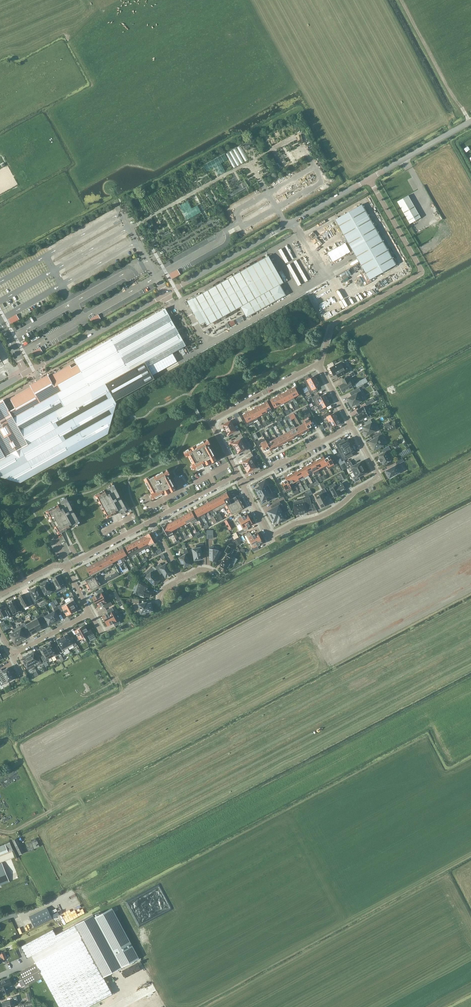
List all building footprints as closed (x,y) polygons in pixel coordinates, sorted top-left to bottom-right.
[(238,145),(222,152),(229,166),(245,158),(240,149),(238,145)] [(421,217),(408,195),(397,202),(409,224),(421,217)] [(335,220),(369,280),(396,264),(362,204),(335,220)] [(310,243),(313,246),(317,242),(312,235),(308,239),(311,242),(310,243)] [(195,297),(188,301),(193,310),(199,322),(200,324),(205,321),(207,325),(241,306),(247,316),(284,295),(279,284),(283,282),(269,257),(244,271),(200,296),(199,295),(195,297)] [(0,402),(0,477),(21,483),(31,477),(33,476),(58,462),(64,459),(66,458),(108,434),(117,403),(115,401),(155,379),(148,367),(186,345),(165,308),(74,359),(77,365),(72,368),(58,375),(50,380),(49,377),(48,376),(39,381),(31,385),(31,386),(33,389),(11,401),(6,405),(5,402),(3,400),(0,402)] [(340,376),(349,371),(346,366),(344,361),(341,363),(340,362),(330,368),(334,375),(336,374),(338,377),(340,376)] [(309,385),(317,381),(315,376),(306,380),(304,381),(306,386),(309,385)] [(343,383),(339,385),(343,392),(353,386),(349,380),(347,377),(341,380),(343,383)] [(320,385),(317,381),(309,385),(306,386),(309,391),(311,394),(317,391),(315,388),(316,387),(320,385)] [(289,389),(294,397),(299,395),(294,386),(289,389)] [(352,396),(347,398),(349,402),(348,403),(350,406),(351,406),(361,401),(358,396),(362,394),(359,388),(350,392),(352,396)] [(289,400),(294,397),(289,389),(285,392),(289,400)] [(290,402),(289,400),(285,392),(280,394),(284,402),(285,405),(290,402)] [(280,394),(275,397),(279,405),(284,402),(280,394)] [(316,399),(319,403),(327,399),(325,394),(320,397),(318,394),(312,397),(314,400),(316,399)] [(279,405),(275,397),(270,399),(274,408),(279,405)] [(330,404),(327,399),(319,403),(316,405),(321,413),(327,410),(325,407),(330,404)] [(266,412),(267,414),(272,412),(267,401),(262,404),(266,412)] [(262,415),(266,412),(262,404),(257,406),(261,415),(262,415)] [(261,415),(257,406),(253,409),(252,409),(257,417),(261,415)] [(358,413),(355,415),(358,421),(368,416),(366,412),(366,411),(363,406),(356,410),(358,413)] [(258,419),(257,417),(252,409),(248,411),(248,412),(253,422),(258,419)] [(253,422),(248,412),(243,414),(245,419),(242,420),(246,427),(249,425),(249,424),(253,422)] [(326,417),(329,422),(337,418),(337,417),(334,413),(330,415),(328,412),(322,415),(324,419),(325,418),(326,417)] [(302,418),(305,423),(305,422),(308,428),(313,425),(310,421),(313,419),(310,413),(307,415),(302,418)] [(269,416),(260,422),(262,425),(271,419),(269,416)] [(337,418),(329,422),(327,423),(329,428),(340,422),(337,418)] [(363,432),(365,435),(366,435),(375,431),(371,423),(372,423),(370,419),(364,423),(366,426),(363,427),(365,430),(364,431),(364,432),(363,432)] [(225,430),(233,426),(230,421),(222,425),(223,427),(224,428),(225,429),(224,429),(225,430)] [(309,431),(308,428),(305,422),(305,423),(300,425),(305,433),(309,431)] [(295,428),(300,436),(304,433),(305,433),(300,425),(295,428)] [(233,426),(225,430),(225,431),(226,433),(227,433),(228,435),(232,432),(234,436),(240,432),(238,429),(236,430),(233,426)] [(291,430),(295,438),(300,436),(295,428),(291,430)] [(291,430),(286,433),(290,441),(295,438),(291,430)] [(374,450),(383,445),(378,437),(382,435),(380,432),(373,435),(375,439),(369,442),(374,450)] [(286,433),(281,435),(286,443),(290,441),(286,433)] [(235,448),(235,449),(245,443),(243,438),(242,435),(235,438),(237,441),(232,444),(233,446),(234,446),(235,448),(234,448),(235,448)] [(281,435),(276,438),(281,446),(286,443),(281,435)] [(265,451),(270,449),(267,443),(266,440),(264,438),(260,441),(259,440),(256,442),(259,448),(262,446),(265,451)] [(281,446),(276,438),(272,440),(276,449),(276,448),(281,446)] [(339,451),(352,445),(350,442),(350,443),(348,439),(345,441),(343,438),(335,443),(339,451)] [(211,461),(215,458),(216,458),(208,445),(206,440),(185,451),(188,456),(192,464),(195,469),(197,468),(198,470),(200,469),(201,468),(202,468),(201,468),(203,467),(204,467),(204,466),(203,465),(205,464),(206,465),(211,462),(210,461),(211,461)] [(272,440),(267,443),(270,449),(271,451),(276,449),(272,440)] [(330,452),(335,450),(331,440),(326,442),(330,452)] [(245,443),(235,449),(236,451),(238,454),(242,451),(244,454),(250,451),(248,447),(248,448),(245,443)] [(352,445),(339,451),(344,460),(353,455),(351,452),(354,451),(352,448),(353,447),(352,445)] [(383,464),(390,460),(386,452),(390,450),(388,446),(382,450),(383,453),(378,455),(380,458),(379,459),(380,462),(382,461),(383,464)] [(336,451),(331,453),(335,460),(340,457),(336,451)] [(253,463),(255,462),(255,461),(253,457),(253,456),(252,453),(245,456),(247,459),(242,462),(243,464),(243,465),(244,465),(244,466),(245,467),(253,463)] [(318,459),(323,467),(327,464),(324,459),(325,459),(323,456),(318,459)] [(329,456),(325,459),(324,459),(327,464),(330,469),(338,465),(334,458),(331,459),(330,458),(329,456)] [(318,469),(323,467),(318,459),(314,461),(313,461),(318,469)] [(319,472),(318,469),(313,461),(309,464),(313,472),(314,474),(319,472)] [(352,469),(353,472),(364,467),(363,465),(362,461),(353,466),(351,462),(346,465),(349,471),(352,469)] [(253,463),(245,467),(245,468),(246,469),(246,470),(247,472),(252,469),(254,472),(260,469),(258,466),(256,467),(253,463)] [(308,464),(304,466),(308,475),(313,472),(309,464),(308,464)] [(385,471),(389,478),(400,472),(396,465),(385,471)] [(299,469),(304,477),(308,475),(304,466),(299,469)] [(364,467),(353,472),(352,473),(353,473),(354,476),(352,477),(355,482),(360,479),(359,477),(367,472),(366,469),(365,469),(364,467)] [(295,471),(294,472),(299,480),(304,477),(299,469),(295,471)] [(145,481),(151,493),(154,499),(159,496),(160,495),(162,495),(164,493),(169,490),(175,488),(168,475),(168,474),(167,473),(165,470),(150,478),(145,481)] [(300,482),(299,480),(294,472),(290,474),(295,484),(300,482)] [(285,477),(286,479),(287,480),(290,487),(291,487),(295,484),(290,474),(289,474),(285,477)] [(255,491),(258,495),(270,488),(265,479),(259,483),(261,486),(255,489),(256,489),(255,491)] [(292,490),(291,487),(290,487),(287,480),(286,479),(281,482),(285,489),(287,492),(292,490)] [(336,485),(330,489),(334,498),(341,494),(340,492),(345,489),(342,483),(337,486),(336,485)] [(107,518),(115,514),(114,512),(118,510),(120,513),(125,510),(125,511),(127,510),(126,507),(122,499),(121,499),(119,495),(114,485),(107,489),(109,493),(107,494),(105,490),(95,495),(101,506),(102,505),(103,507),(101,507),(107,518)] [(270,488),(258,495),(260,500),(262,500),(262,501),(267,498),(269,501),(275,498),(270,488)] [(321,508),(329,504),(325,497),(328,495),(324,488),(321,490),(323,493),(315,497),(321,508)] [(226,492),(208,502),(214,513),(226,506),(230,515),(244,508),(239,498),(237,499),(236,496),(230,499),(226,492)] [(58,504),(43,512),(56,535),(69,528),(68,526),(72,524),(73,526),(80,522),(67,498),(60,501),(63,508),(61,509),(58,504)] [(310,498),(303,500),(304,502),(294,505),(296,515),(300,514),(300,515),(304,514),(304,513),(308,512),(307,509),(312,508),(310,498)] [(269,518),(281,511),(279,507),(282,506),(279,501),(272,505),(274,508),(267,512),(269,517),(269,518)] [(206,510),(208,512),(211,510),(212,514),(214,513),(208,502),(204,504),(206,510)] [(203,516),(205,518),(206,517),(205,515),(205,513),(208,512),(206,510),(204,504),(199,507),(203,516)] [(203,516),(199,507),(194,510),(197,515),(198,517),(201,515),(202,517),(203,519),(205,518),(203,516)] [(187,513),(191,521),(192,523),(197,521),(192,511),(187,513)] [(281,511),(269,518),(273,522),(277,520),(278,523),(282,521),(282,522),(285,521),(284,520),(285,519),(281,511)] [(223,519),(219,512),(215,515),(218,522),(223,519)] [(186,523),(191,521),(187,513),(182,516),(186,523)] [(240,524),(250,519),(247,514),(244,515),(241,517),(240,514),(236,516),(240,524)] [(181,526),(186,523),(182,516),(177,518),(181,526)] [(176,529),(181,526),(177,518),(172,521),(176,529)] [(250,519),(240,524),(243,529),(238,531),(240,534),(248,529),(247,527),(253,524),(250,519)] [(172,531),(176,529),(172,521),(168,523),(172,531)] [(173,533),(172,531),(168,523),(166,524),(165,524),(162,526),(168,536),(173,533)] [(250,543),(260,538),(259,536),(260,536),(258,532),(255,534),(254,534),(252,536),(250,533),(246,535),(250,543)] [(144,536),(149,546),(154,544),(155,544),(149,533),(144,536)] [(145,549),(149,546),(144,536),(139,539),(145,549)] [(260,538),(250,543),(253,548),(252,548),(253,552),(259,549),(257,546),(263,543),(260,538)] [(140,551),(145,549),(139,539),(135,541),(140,551)] [(135,554),(140,551),(135,541),(130,544),(135,554)] [(130,556),(135,554),(130,544),(125,547),(130,556)] [(196,548),(191,549),(193,553),(195,560),(195,561),(199,560),(199,559),(202,559),(201,552),(204,552),(203,544),(196,545),(196,548)] [(218,550),(213,549),(213,547),(209,547),(209,560),(216,561),(222,550),(219,549),(218,550)] [(118,550),(124,561),(126,560),(124,557),(127,555),(123,548),(118,550)] [(190,556),(187,549),(181,552),(183,556),(179,558),(184,567),(187,566),(190,565),(190,564),(187,557),(190,556)] [(122,562),(124,561),(118,550),(113,553),(117,560),(120,559),(122,562)] [(114,562),(117,560),(113,553),(109,556),(113,564),(114,566),(116,565),(114,562)] [(231,564),(230,564),(233,559),(226,555),(220,566),(227,570),(228,567),(229,568),(231,564)] [(111,565),(113,564),(109,556),(104,558),(106,563),(109,569),(112,568),(111,565)] [(109,569),(106,563),(105,563),(102,559),(97,561),(102,570),(104,569),(106,571),(109,569)] [(100,571),(102,570),(97,561),(92,564),(95,569),(98,575),(101,574),(100,571)] [(172,573),(166,564),(162,566),(161,563),(155,567),(159,573),(162,572),(165,577),(167,576),(167,577),(171,575),(170,574),(172,573)] [(98,575),(95,569),(94,569),(91,565),(86,568),(91,576),(85,580),(86,582),(85,582),(89,591),(101,585),(96,576),(98,575)] [(146,577),(155,585),(156,586),(158,583),(157,582),(159,580),(153,574),(155,571),(151,567),(146,572),(148,574),(146,577)] [(53,588),(56,592),(56,593),(62,590),(60,588),(65,585),(59,575),(52,579),(56,586),(53,588)] [(135,594),(138,595),(138,596),(143,597),(144,597),(145,597),(146,596),(151,597),(151,596),(152,596),(153,593),(152,593),(152,592),(147,590),(149,586),(140,581),(137,589),(135,594)] [(56,592),(53,588),(52,586),(50,587),(47,582),(45,583),(44,582),(41,584),(41,585),(45,594),(49,592),(51,595),(56,592)] [(31,597),(35,604),(39,602),(37,599),(41,597),(36,587),(35,588),(35,587),(31,589),(31,590),(30,591),(33,596),(31,597)] [(95,602),(104,598),(105,597),(102,592),(103,592),(102,588),(96,591),(98,594),(95,595),(95,596),(92,597),(95,602)] [(18,597),(24,608),(28,606),(29,608),(34,605),(30,598),(27,599),(24,594),(18,597)] [(66,603),(71,613),(76,610),(75,607),(74,604),(76,603),(72,597),(70,598),(71,601),(66,603)] [(104,598),(95,602),(98,607),(100,606),(101,606),(103,604),(105,607),(108,605),(104,598)] [(8,603),(13,614),(18,612),(19,614),(24,612),(19,604),(17,605),(14,600),(12,601),(12,600),(9,602),(10,602),(8,603)] [(66,615),(71,613),(66,603),(61,605),(61,604),(58,606),(60,611),(63,610),(65,613),(66,615)] [(146,603),(139,604),(140,608),(139,608),(139,609),(140,609),(140,610),(139,610),(140,615),(145,614),(145,612),(152,610),(152,609),(153,609),(152,604),(151,604),(151,603),(146,604),(146,603)] [(1,618),(1,619),(7,616),(8,617),(11,616),(9,611),(6,612),(2,606),(0,607),(0,617),(1,618)] [(50,614),(55,623),(59,621),(58,620),(60,619),(57,614),(60,612),(57,606),(53,608),(55,611),(50,614)] [(105,621),(115,616),(113,611),(114,611),(112,607),(107,610),(108,613),(105,614),(105,615),(102,616),(105,621)] [(42,620),(40,615),(39,614),(36,616),(38,620),(32,622),(37,631),(39,630),(39,631),(44,629),(42,626),(41,626),(39,622),(42,620)] [(55,623),(50,614),(45,617),(43,614),(40,615),(42,620),(43,622),(46,620),(49,625),(50,624),(51,625),(55,623)] [(115,616),(105,621),(108,626),(111,624),(111,625),(114,623),(115,626),(120,623),(118,620),(117,620),(115,616)] [(37,631),(32,622),(27,625),(25,622),(22,624),(25,629),(28,628),(31,632),(30,632),(32,635),(36,633),(35,632),(37,631)] [(26,630),(25,629),(22,624),(19,626),(21,629),(16,631),(21,641),(25,639),(25,638),(26,637),(23,632),(26,630)] [(79,628),(84,637),(92,633),(90,630),(88,631),(86,628),(84,625),(79,628)] [(77,641),(84,637),(79,628),(75,631),(76,633),(76,634),(77,636),(75,638),(77,641)] [(21,641),(16,631),(14,629),(12,630),(13,633),(10,635),(15,643),(16,643),(16,644),(21,641)] [(62,637),(68,648),(73,645),(74,646),(77,645),(73,637),(70,639),(67,633),(63,635),(64,636),(62,637)] [(68,648),(62,637),(61,638),(60,637),(57,639),(60,644),(57,646),(61,653),(64,652),(63,651),(68,648)] [(45,646),(51,657),(55,655),(56,656),(60,654),(56,647),(54,649),(50,642),(46,644),(47,646),(45,646)] [(51,657),(45,646),(44,647),(43,646),(39,648),(43,655),(41,656),(44,662),(47,661),(47,659),(51,657)] [(28,654),(34,667),(43,662),(39,655),(36,656),(34,652),(33,653),(33,652),(28,654)] [(28,670),(34,667),(28,654),(23,657),(23,658),(22,659),(28,670)] [(0,670),(0,676),(4,684),(14,679),(8,668),(2,671),(1,669),(0,670)] [(19,855),(24,852),(17,838),(12,840),(19,855)] [(31,840),(32,844),(34,848),(40,846),(36,838),(31,840)] [(29,852),(34,850),(31,842),(26,844),(29,852)] [(8,851),(5,844),(0,846),(0,855),(8,851)] [(2,862),(0,863),(0,885),(9,881),(2,862)] [(114,912),(112,908),(94,917),(94,918),(93,915),(75,924),(80,933),(82,937),(96,963),(99,968),(104,977),(121,968),(139,958),(114,912)] [(27,958),(32,955),(56,943),(58,941),(59,941),(58,939),(57,937),(53,929),(21,946),(26,956),(27,958)] [(32,955),(36,963),(43,977),(59,1006),(88,1006),(112,994),(104,977),(99,968),(96,963),(82,937),(63,948),(59,941),(58,941),(56,943),(32,955)] [(43,977),(36,963),(18,973),(25,986),(43,977)] [(10,992),(7,987),(12,985),(9,978),(0,982),(0,990),(1,990),(3,995),(10,992)] [(18,1002),(16,996),(13,997),(13,1000),(10,1000),(2,1002),(3,1006),(12,1006),(11,1004),(15,1003),(15,1002),(18,1002)]
